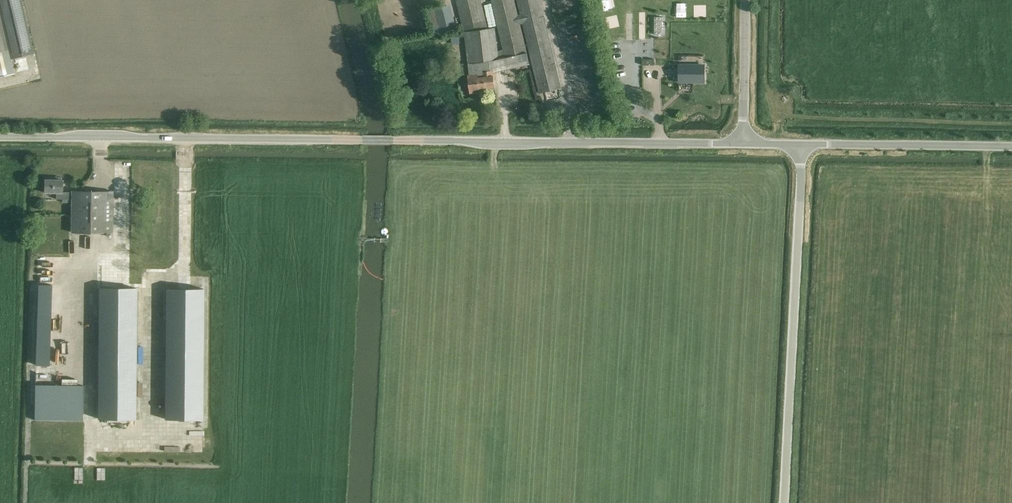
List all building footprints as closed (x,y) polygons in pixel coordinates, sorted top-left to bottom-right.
[(14,73),(11,59),(16,57),(34,53),(21,0),(0,0),(0,76),(14,73)] [(456,1),(463,26),(465,31),(463,31),(467,63),(468,62),(489,60),(497,59),(505,57),(524,52),(527,52),(520,24),(518,14),(515,0),(491,0),(503,50),(496,51),(493,27),(488,27),(486,20),(480,0),(461,0),(456,1)] [(537,83),(540,93),(561,88),(540,0),(518,0),(521,15),(523,23),(537,83)] [(707,8),(716,12),(719,3),(712,0),(710,0),(707,8)] [(663,17),(655,17),(655,34),(663,34),(663,17)] [(679,65),(679,81),(686,81),(686,79),(691,79),(691,82),(704,82),(704,65),(679,65)] [(470,75),(468,75),(469,84),(470,94),(480,92),(479,88),(495,86),(494,77),(493,73),(493,70),(491,71),(483,72),(483,77),(479,77),(479,74),(470,75)] [(112,233),(113,202),(113,192),(72,191),(72,192),(62,192),(62,180),(54,179),(54,177),(45,177),(44,192),(56,192),(56,199),(72,199),(71,232),(112,233)] [(139,287),(139,255),(100,255),(99,287),(139,287)] [(52,285),(38,285),(36,365),(49,366),(52,285)] [(99,287),(98,419),(136,419),(137,288),(99,287)] [(161,290),(160,418),(202,418),(202,290),(161,290)] [(87,420),(87,385),(39,384),(39,419),(87,420)]
